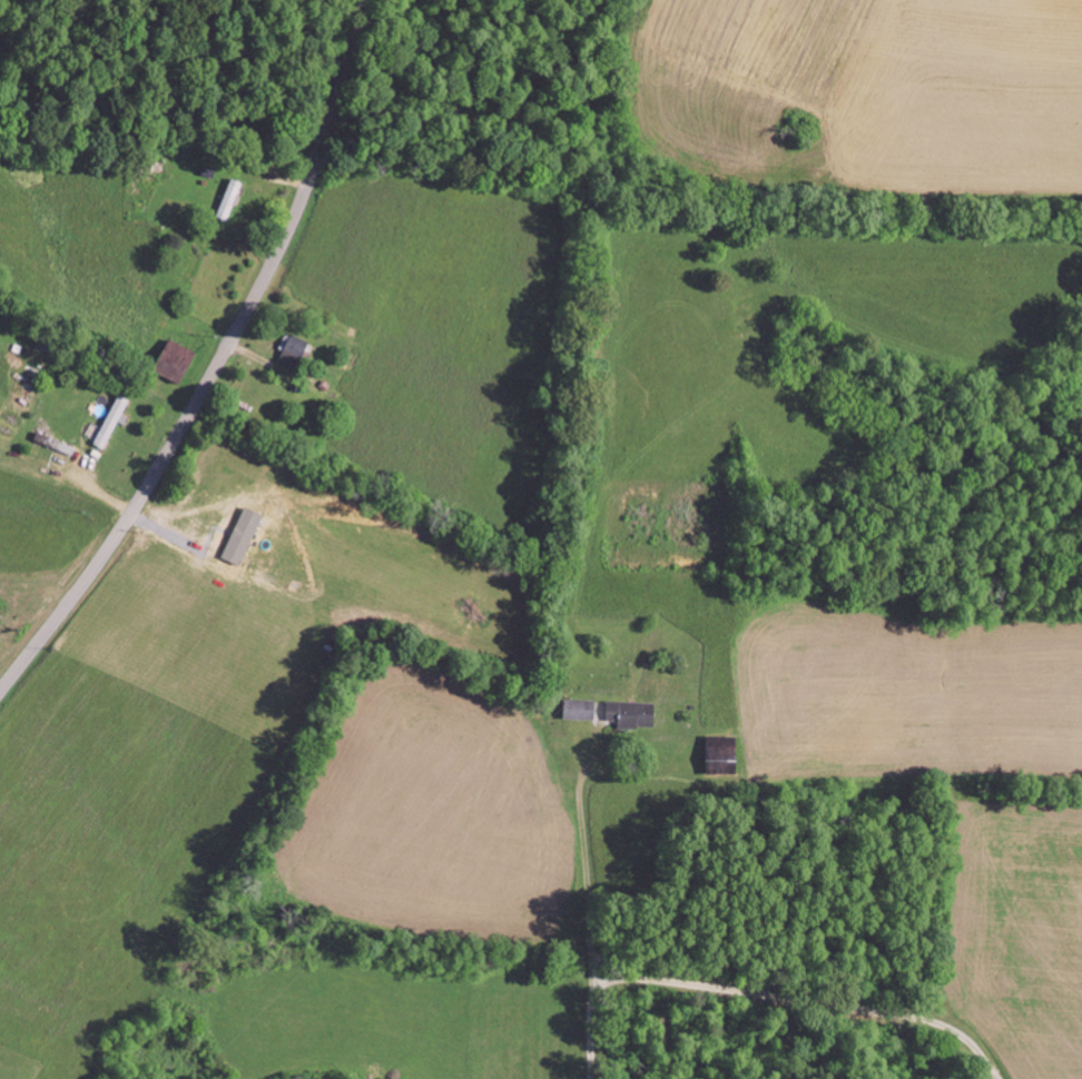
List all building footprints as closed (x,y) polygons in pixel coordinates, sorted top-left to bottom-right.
[(159,375),(187,384),(198,350),(170,341),(159,375)] [(599,720),(600,701),(571,700),(570,719),(599,720)] [(712,763),(742,762),(741,737),(711,738),(712,763)]
